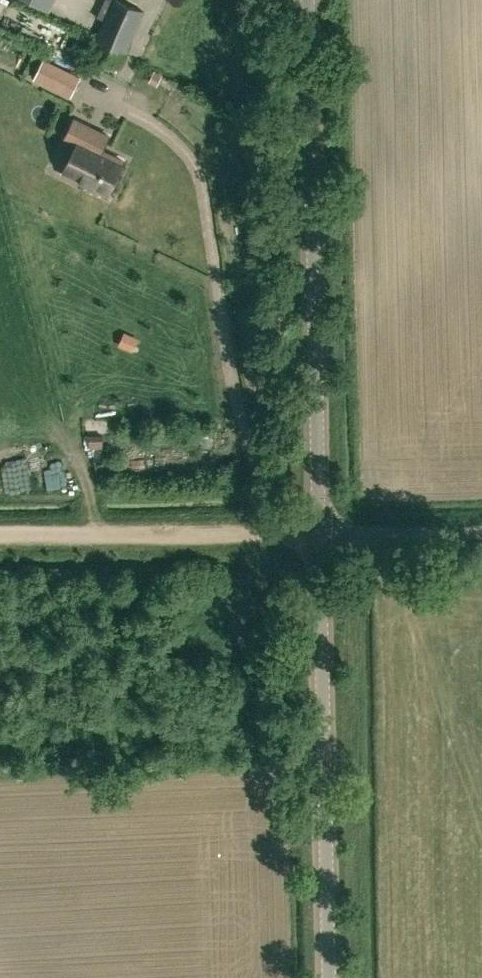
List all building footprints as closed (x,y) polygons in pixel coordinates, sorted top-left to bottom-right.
[(60,8),(64,0),(41,0),(60,8)] [(105,18),(90,50),(119,63),(144,10),(122,0),(113,0),(105,18)] [(81,76),(44,58),(34,79),(71,96),(81,76)] [(62,175),(107,196),(124,160),(103,150),(110,134),(74,117),(64,138),(77,144),(62,175)] [(252,144),(260,139),(255,131),(248,136),(252,144)]
